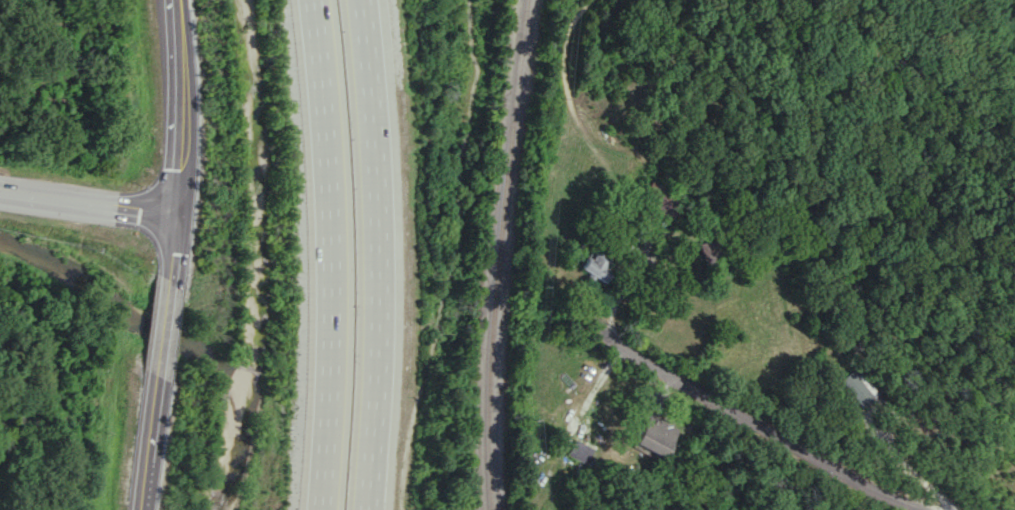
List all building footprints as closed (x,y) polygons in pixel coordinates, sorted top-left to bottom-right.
[(701,240),(702,265),(712,265),(712,276),(728,276),(727,239),(701,240)] [(601,283),(610,262),(587,252),(578,272),(601,283)] [(858,407),(875,394),(853,367),(837,380),(858,407)] [(676,426),(645,415),(634,446),(665,457),(676,426)] [(565,456),(584,465),(592,448),(572,439),(565,456)]
